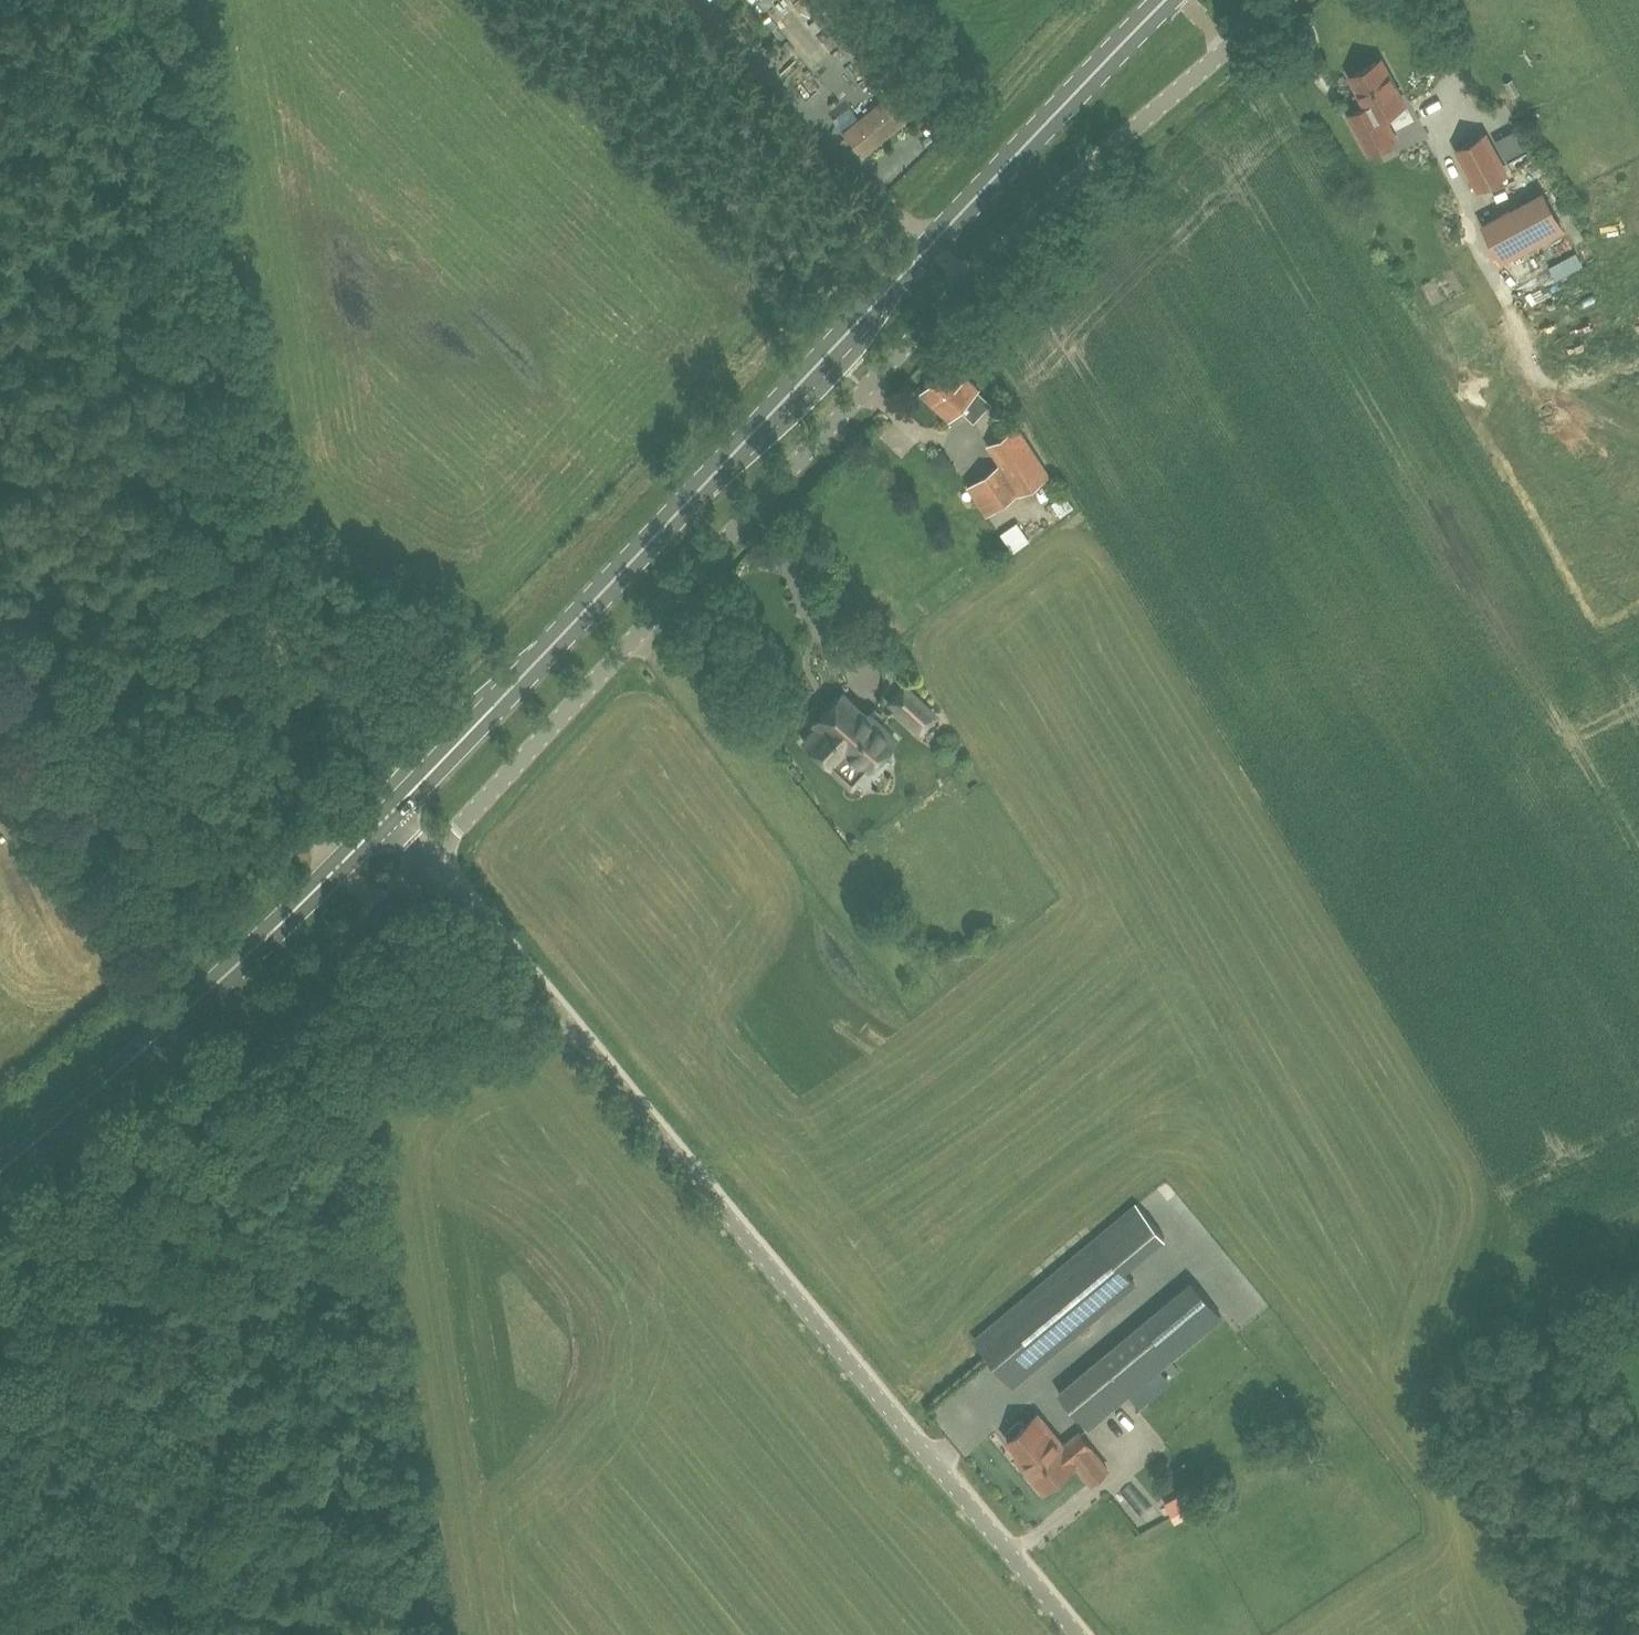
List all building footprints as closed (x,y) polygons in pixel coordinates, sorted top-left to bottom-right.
[(1380,56),(1349,73),(1365,103),(1348,113),(1368,150),(1395,135),(1382,112),(1404,100),(1380,56)] [(859,155),(929,99),(912,77),(842,134),(859,155)] [(1454,147),(1477,189),(1510,172),(1487,129),(1454,147)] [(1530,248),(1509,209),(1481,224),(1503,263),(1530,248)] [(1550,277),(1578,266),(1572,252),(1544,263),(1550,277)] [(990,403),(977,389),(950,363),(922,393),(949,419),(966,400),(971,404),(976,413),(986,406),(990,403)] [(1017,427),(989,445),(1001,463),(967,485),(986,514),(1047,474),(1017,427)] [(939,450),(926,461),(936,473),(949,463),(939,450)] [(1008,552),(1027,540),(1014,520),(995,532),(1008,552)] [(920,728),(934,713),(905,685),(890,700),(920,728)] [(852,785),(866,771),(893,742),(841,692),(813,721),(819,726),(805,741),(852,785)] [(1013,1385),(1134,1284),(1095,1238),(974,1338),(1013,1385)] [(1191,1281),(1142,1322),(1059,1392),(1088,1426),(1171,1356),(1165,1349),(1214,1308),(1191,1281)] [(1007,1435),(1010,1438),(1007,1440),(1026,1463),(1023,1466),(1043,1491),(1075,1463),(1091,1482),(1108,1468),(1078,1432),(1061,1444),(1037,1415),(1026,1424),(1023,1422),(1018,1421),(1007,1430),(1007,1435)] [(1188,1491),(1165,1503),(1171,1515),(1195,1503),(1188,1491)]
